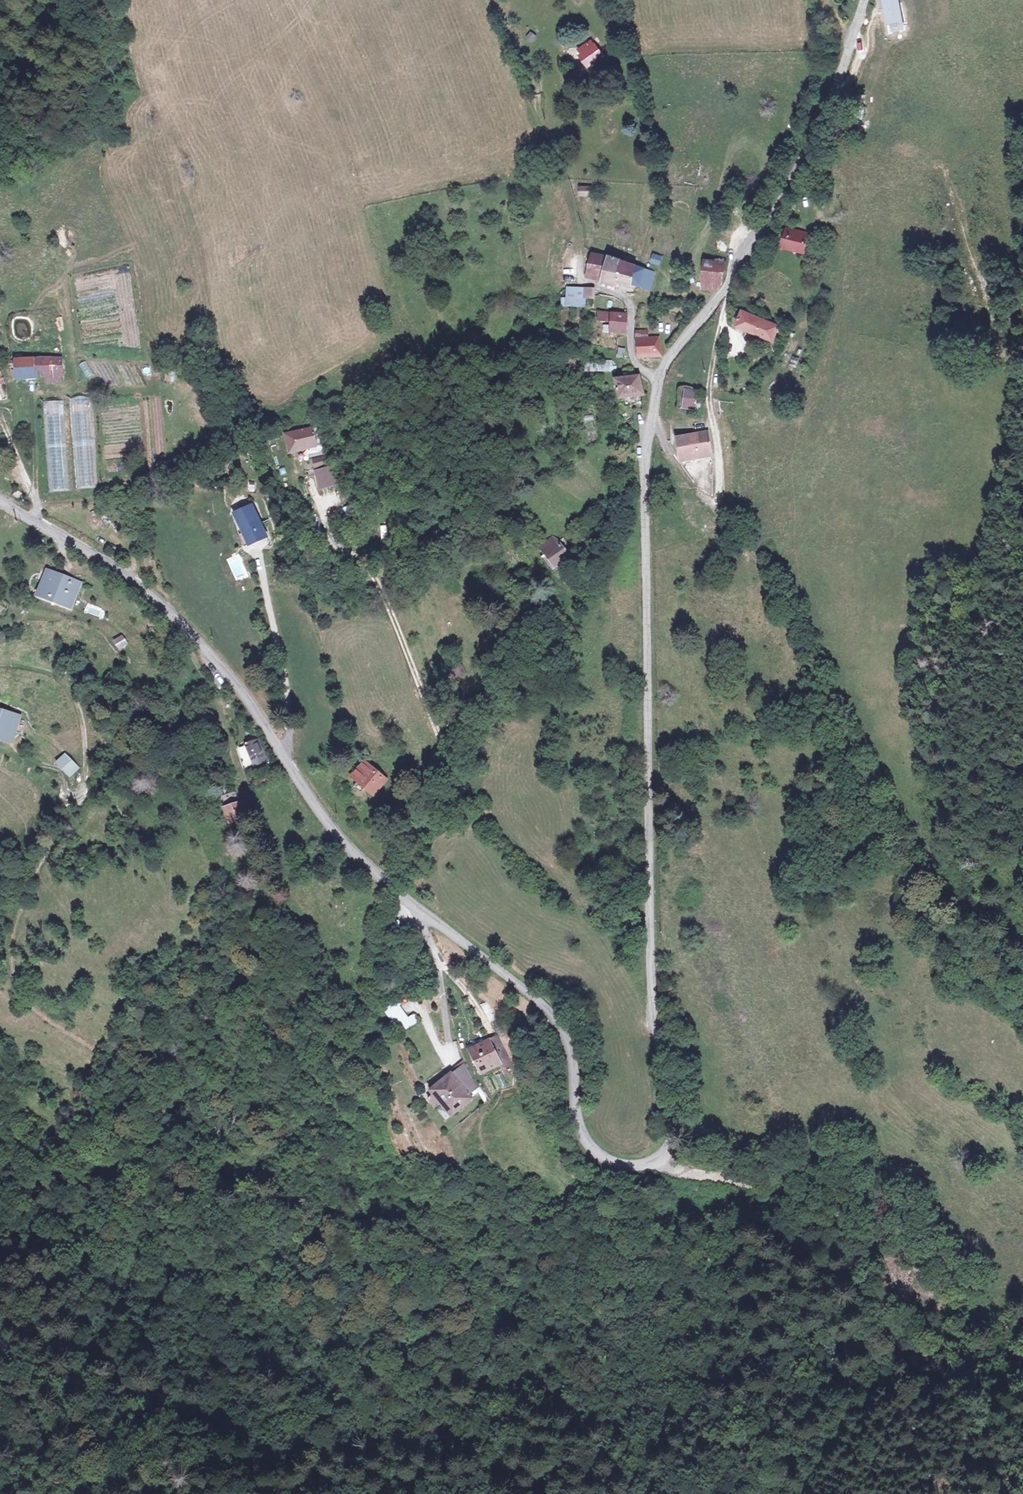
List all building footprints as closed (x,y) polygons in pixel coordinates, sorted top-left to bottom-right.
[(887,26),(904,22),(899,0),(881,0),(887,26)] [(608,59),(600,48),(587,56),(595,68),(608,59)] [(595,187),(584,187),(584,196),(594,196),(595,187)] [(816,238),(796,236),(792,256),(812,259),(816,238)] [(662,258),(653,255),(651,262),(659,265),(662,258)] [(597,281),(629,291),(630,288),(634,266),(603,256),(597,281)] [(729,265),(709,259),(702,278),(722,284),(729,265)] [(634,266),(630,288),(648,292),(652,293),(653,287),(660,289),(664,276),(634,266)] [(722,284),(702,278),(700,285),(714,290),(716,290),(722,284)] [(593,289),(566,288),(566,307),(587,307),(587,299),(592,299),(593,289)] [(630,288),(629,291),(638,292),(638,294),(645,296),(645,294),(647,295),(648,292),(630,288)] [(777,321),(741,310),(735,328),(780,341),(785,328),(775,326),(777,321)] [(625,316),(597,315),(597,322),(609,324),(609,333),(623,334),(625,316)] [(648,335),(637,334),(636,343),(636,360),(661,360),(662,344),(647,344),(648,335)] [(617,357),(624,358),(625,348),(618,347),(617,357)] [(69,371),(68,356),(18,360),(24,380),(44,377),(44,372),(54,372),(69,371)] [(580,366),(571,366),(571,376),(579,376),(580,366)] [(0,368),(0,386),(11,381),(5,367),(0,369),(0,368)] [(646,404),(641,385),(617,391),(622,409),(646,404)] [(686,408),(689,390),(684,389),(681,407),(686,408)] [(697,391),(689,390),(686,408),(695,409),(697,391)] [(64,399),(44,400),(50,492),(70,490),(64,399)] [(596,427),(586,429),(587,435),(597,434),(596,427)] [(319,446),(315,428),(291,435),(296,452),(319,446)] [(706,437),(695,438),(698,459),(708,458),(706,437)] [(698,459),(695,438),(674,440),(676,461),(698,459)] [(314,460),(316,466),(324,463),(322,457),(314,460)] [(339,484),(334,467),(328,469),(325,470),(330,486),(339,484)] [(290,469),(281,473),(284,482),(294,478),(290,469)] [(325,470),(315,472),(320,489),(330,486),(325,470)] [(29,494),(23,490),(19,496),(26,499),(29,494)] [(268,526),(257,504),(244,512),(253,530),(260,527),(261,530),(268,526)] [(272,534),(268,526),(261,530),(260,527),(253,530),(259,541),(272,534)] [(577,548),(558,565),(571,580),(586,567),(584,565),(589,561),(577,548)] [(60,575),(53,598),(84,608),(91,585),(60,575)] [(119,651),(128,644),(122,634),(112,641),(119,651)] [(454,678),(465,674),(461,665),(451,669),(454,678)] [(490,693),(489,684),(478,685),(480,694),(490,693)] [(0,717),(0,746),(13,750),(22,724),(0,717)] [(280,762),(272,741),(259,746),(268,768),(280,762)] [(392,786),(373,762),(360,774),(378,797),(392,786)] [(79,779),(68,768),(61,774),(72,785),(79,779)] [(254,805),(249,793),(235,799),(243,824),(259,819),(254,805)] [(265,816),(260,803),(254,805),(259,819),(265,816)] [(418,1023),(413,1014),(407,1018),(394,995),(381,1002),(400,1033),(418,1023)] [(523,1034),(508,1002),(505,1004),(519,1036),(523,1034)] [(519,1036),(511,1040),(510,1040),(519,1059),(498,1070),(500,1074),(521,1065),(520,1063),(530,1059),(519,1036)] [(488,1050),(498,1070),(519,1059),(510,1040),(488,1050)] [(487,1092),(473,1073),(464,1079),(462,1077),(439,1092),(458,1118),(479,1104),(480,1103),(477,1099),(487,1092)] [(487,1092),(477,1099),(480,1103),(490,1097),(487,1092)]
